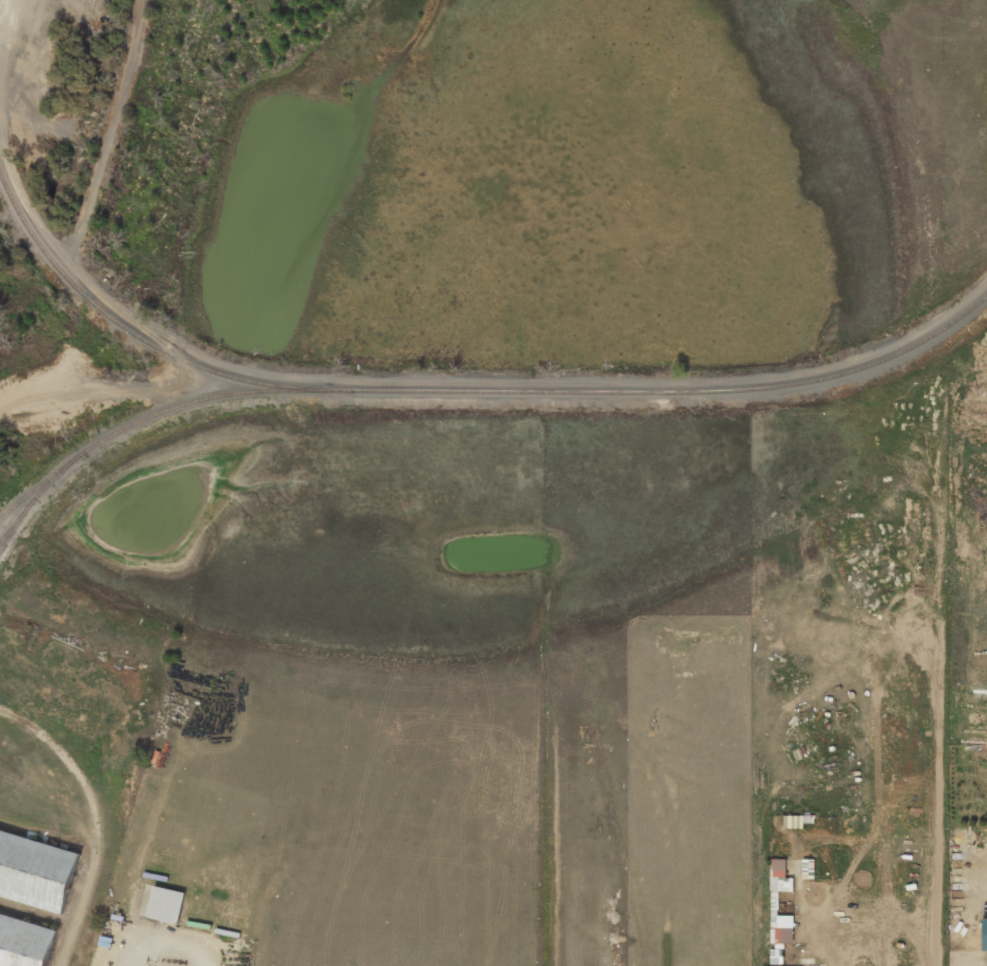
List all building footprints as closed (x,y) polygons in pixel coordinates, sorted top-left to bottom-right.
[(783,816),(783,828),(805,828),(805,816),(783,816)] [(80,850),(0,830),(0,894),(65,910),(80,850)] [(777,926),(778,891),(792,891),(793,878),(784,878),(785,859),(772,859),(770,926),(777,926)] [(185,893),(153,886),(147,917),(179,924),(185,893)] [(0,911),(0,965),(48,965),(58,927),(0,911)] [(769,949),(771,964),(783,963),(781,947),(769,949)]
